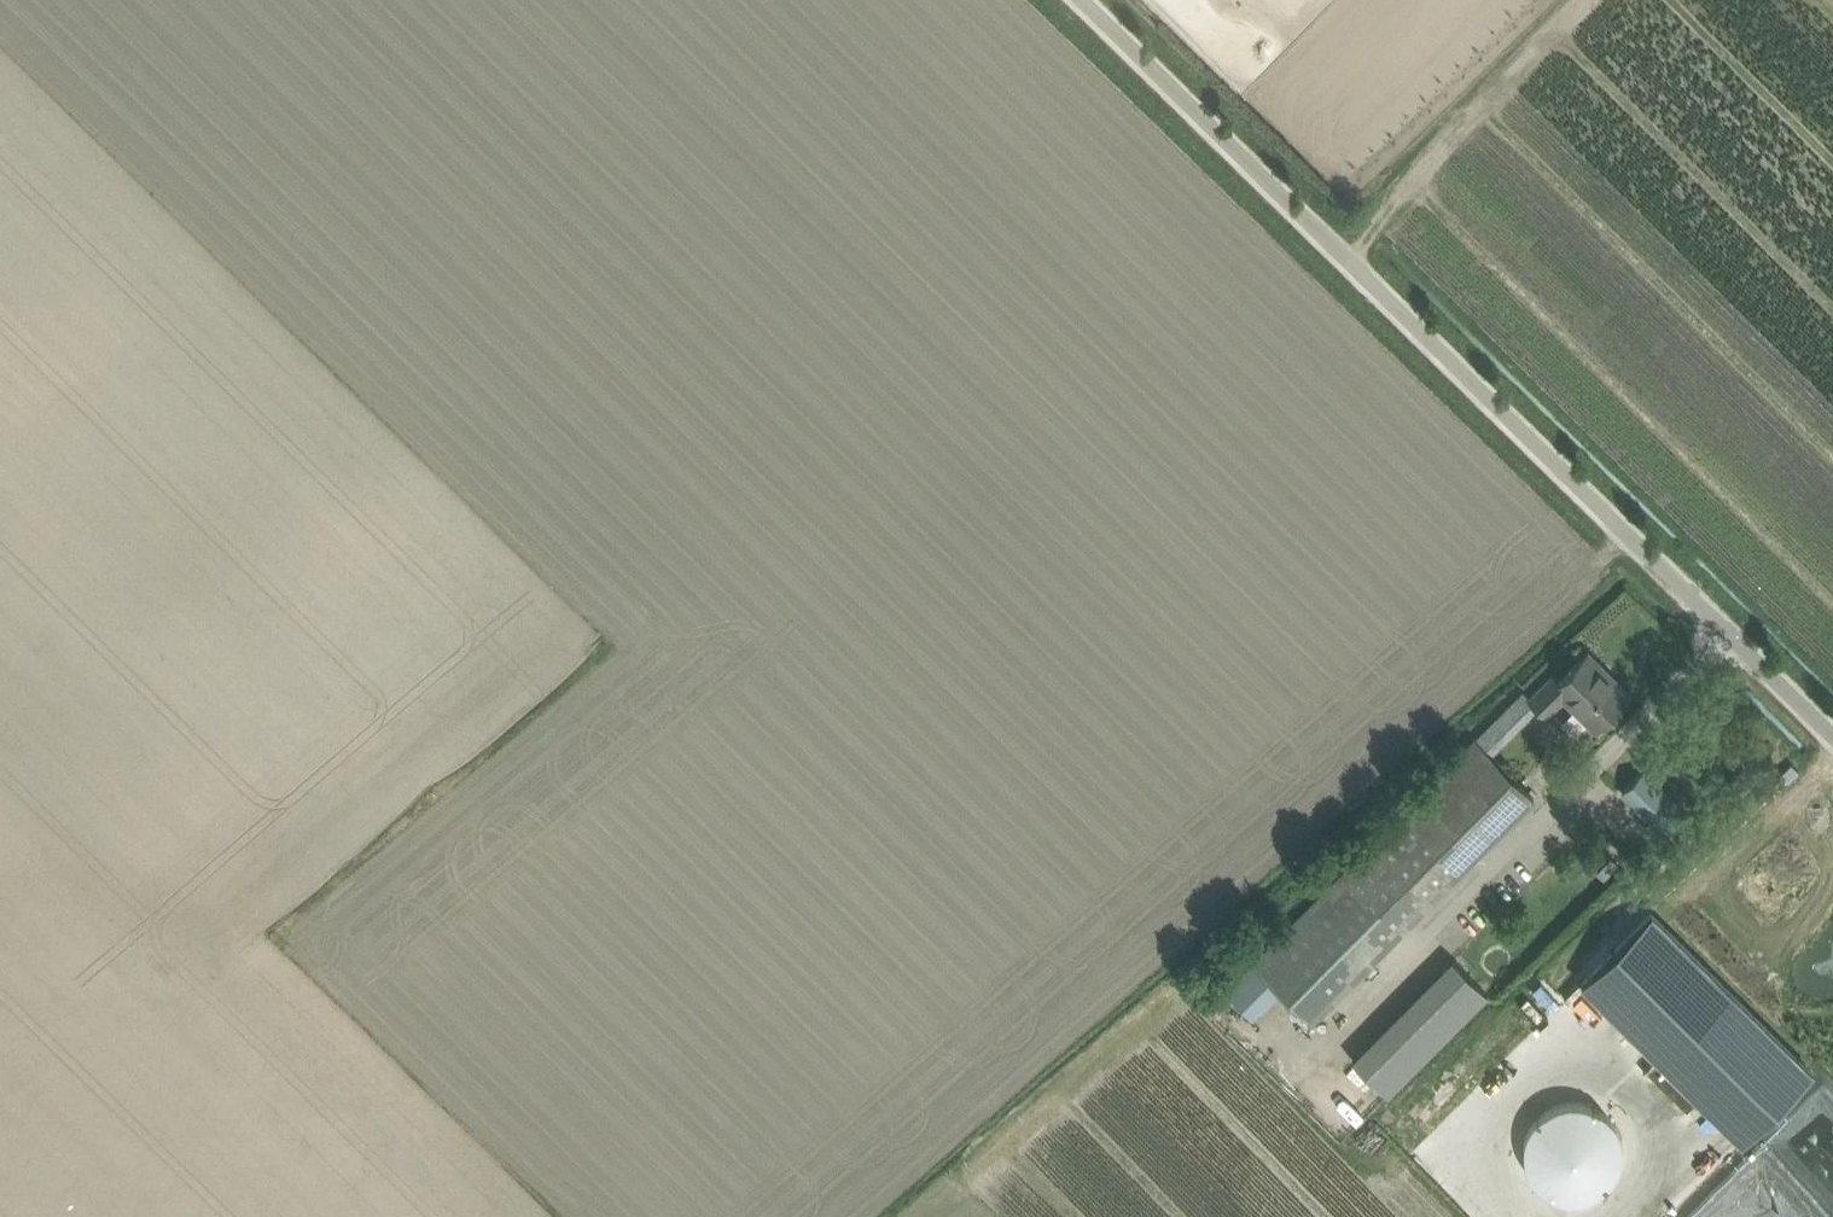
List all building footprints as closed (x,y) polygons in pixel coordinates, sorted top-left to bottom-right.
[(1553,676),(1530,699),(1546,714),(1563,697),(1574,707),(1578,704),(1600,725),(1630,694),(1612,677),(1609,680),(1585,656),(1559,683),(1553,676)] [(1536,798),(1491,753),(1536,708),(1520,692),(1225,988),(1254,1017),(1281,990),(1313,1022),(1536,798)] [(1622,792),(1636,806),(1664,834),(1685,812),(1644,771),(1622,792)] [(1610,858),(1597,872),(1604,878),(1617,864),(1610,858)] [(1651,913),(1581,983),(1742,1143),(1811,1073),(1651,913)] [(1491,990),(1449,950),(1347,1054),(1389,1095),(1491,990)]
